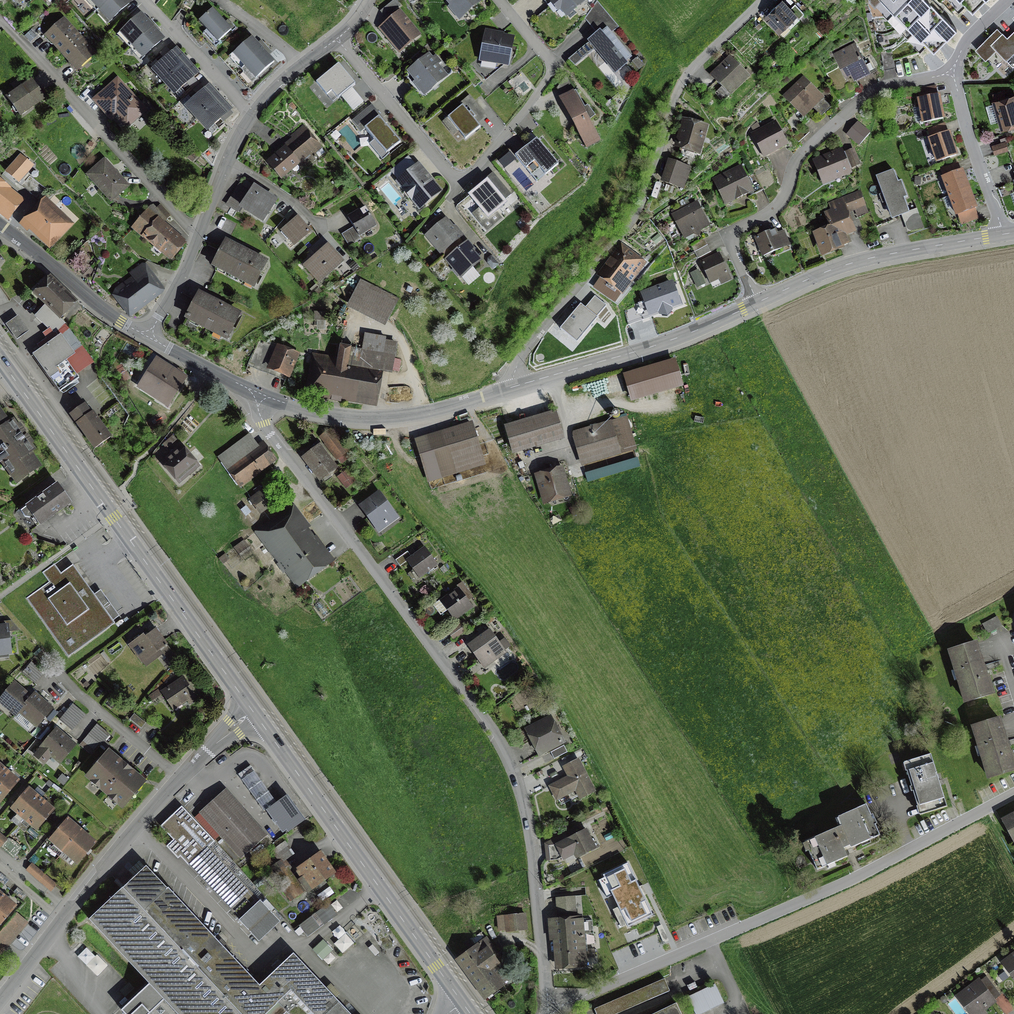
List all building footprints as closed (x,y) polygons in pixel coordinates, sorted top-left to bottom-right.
[(18,10),(30,0),(9,0),(18,10)] [(96,11),(108,0),(85,0),(96,11)] [(130,0),(108,0),(96,11),(109,26),(133,4),(130,0)] [(482,0),(445,0),(460,21),(485,4),(482,0)] [(586,0),(545,0),(545,1),(565,25),(590,5),(586,0)] [(933,53),(956,30),(926,0),(880,0),(933,53)] [(986,0),(959,0),(972,14),(986,0)] [(789,9),(782,1),(765,17),(782,35),(804,13),(795,4),(789,9)] [(211,10),(198,22),(216,41),(229,29),(211,10)] [(118,34),(129,47),(154,24),(142,12),(118,34)] [(423,40),(401,12),(378,31),(400,58),(423,40)] [(45,38),(60,55),(80,38),(64,20),(45,38)] [(167,39),(154,24),(129,47),(142,61),(167,39)] [(637,62),(605,28),(588,43),(619,78),(637,62)] [(975,48),(984,59),(995,48),(1008,62),(1013,56),(1013,29),(1005,37),(997,28),(975,48)] [(517,38),(488,31),(479,63),(508,71),(517,38)] [(222,60),(235,75),(265,50),(252,34),(222,60)] [(94,54),(80,38),(60,55),(75,71),(94,54)] [(863,59),(855,44),(835,54),(845,74),(856,68),(860,75),(875,67),(869,55),(863,59)] [(155,71),(167,84),(191,61),(180,48),(155,71)] [(279,66),(265,50),(235,75),(249,91),(279,66)] [(890,50),(881,53),(884,65),(893,63),(890,50)] [(450,79),(430,55),(405,76),(424,100),(450,79)] [(730,57),(711,75),(730,95),(749,77),(730,57)] [(204,75),(191,61),(167,84),(180,98),(204,75)] [(368,98),(343,66),(319,84),(344,116),(368,98)] [(821,115),(830,107),(803,80),(786,96),(802,113),(813,103),(814,107),(821,115)] [(32,82),(7,97),(19,116),(43,101),(32,82)] [(148,111),(119,82),(93,106),(122,136),(148,111)] [(186,109),(198,122),(223,99),(211,87),(186,109)] [(605,144),(577,92),(560,101),(588,153),(605,144)] [(938,95),(919,99),(923,122),(943,119),(938,95)] [(993,104),(1003,133),(1013,129),(1013,97),(993,104)] [(236,114),(223,99),(198,122),(211,136),(236,114)] [(471,104),(448,123),(465,145),(489,127),(471,104)] [(402,146),(375,109),(354,124),(381,161),(402,146)] [(705,127),(685,121),(678,146),(698,152),(705,127)] [(766,153),(785,143),(775,124),(756,135),(766,153)] [(804,126),(793,136),(799,143),(810,133),(804,126)] [(321,152),(305,132),(267,162),(283,182),(321,152)] [(925,148),(929,163),(937,160),(937,161),(956,155),(949,132),(930,139),(932,146),(925,148)] [(565,169),(544,140),(518,158),(539,188),(565,169)] [(1009,153),(1006,144),(991,148),(994,157),(1009,153)] [(853,150),(846,153),(852,166),(858,163),(853,150)] [(824,181),(848,171),(840,151),(816,161),(824,181)] [(20,155),(5,172),(15,181),(30,164),(20,155)] [(670,162),(664,181),(676,185),(678,178),(685,180),(689,168),(670,162)] [(126,188),(103,163),(89,176),(111,201),(126,188)] [(443,196),(419,167),(396,185),(419,215),(443,196)] [(734,197),(750,189),(740,170),(716,181),(723,194),(731,190),(734,197)] [(944,176),(950,196),(969,189),(962,170),(944,176)] [(898,182),(894,172),(878,178),(893,217),(909,211),(904,198),(907,197),(901,181),(898,182)] [(493,175),(487,180),(503,199),(509,194),(493,175)] [(756,175),(748,179),(755,193),(763,189),(756,175)] [(503,199),(487,180),(470,193),(488,214),(504,201),(503,199)] [(0,187),(0,211),(11,220),(23,205),(0,187)] [(976,207),(969,189),(950,196),(957,214),(976,207)] [(278,207),(255,192),(241,213),(264,228),(278,207)] [(821,245),(824,253),(847,244),(844,236),(854,232),(846,212),(865,204),(860,192),(829,205),(831,210),(826,212),(832,228),(817,234),(819,242),(817,242),(819,246),(821,245)] [(710,225),(696,201),(673,215),(685,237),(710,225)] [(66,227),(42,204),(26,221),(49,244),(66,227)] [(161,205),(156,210),(165,220),(170,215),(161,205)] [(377,228),(364,207),(347,218),(359,239),(377,228)] [(981,223),(976,207),(957,214),(962,229),(981,223)] [(182,245),(148,214),(135,227),(170,258),(182,245)] [(462,240),(447,220),(426,237),(440,256),(462,240)] [(311,235),(300,222),(282,236),(293,249),(311,235)] [(763,256),(782,248),(775,229),(756,237),(763,256)] [(704,239),(691,246),(694,252),(707,245),(704,239)] [(268,263),(227,242),(215,265),(256,286),(268,263)] [(486,263),(472,243),(445,261),(459,281),(486,263)] [(707,245),(694,252),(698,259),(711,252),(707,245)] [(623,246),(601,277),(623,293),(635,276),(631,272),(641,259),(623,246)] [(330,247),(317,258),(332,276),(345,265),(330,247)] [(730,278),(720,254),(701,263),(711,286),(730,278)] [(320,286),(332,276),(317,258),(305,268),(320,286)] [(89,265),(82,273),(87,277),(94,269),(89,265)] [(138,282),(116,297),(127,313),(160,290),(143,266),(132,274),(138,282)] [(74,302),(46,276),(32,291),(46,304),(36,315),(53,331),(62,321),(59,318),(74,302)] [(400,302),(363,283),(351,306),(388,325),(400,302)] [(670,284),(646,293),(652,310),(676,302),(670,284)] [(240,315),(200,295),(188,318),(229,339),(240,315)] [(581,304),(560,329),(577,342),(606,306),(594,297),(586,308),(581,304)] [(638,306),(624,311),(628,325),(644,320),(638,306)] [(326,312),(315,311),(314,319),(325,320),(326,312)] [(20,317),(7,326),(18,341),(31,332),(20,317)] [(41,351),(34,356),(62,394),(80,381),(77,377),(94,365),(68,328),(57,335),(48,342),(39,348),(41,351)] [(309,358),(303,392),(373,405),(379,375),(390,377),(397,341),(360,334),(358,348),(333,344),(330,361),(309,358)] [(302,356),(281,347),(272,372),(293,380),(302,356)] [(186,380),(158,362),(141,389),(169,407),(186,380)] [(674,362),(627,374),(633,397),(680,385),(674,362)] [(85,407),(72,417),(96,449),(110,439),(85,407)] [(44,469),(33,454),(38,451),(17,421),(12,424),(2,409),(0,410),(0,468),(5,464),(20,486),(44,469)] [(559,414),(508,428),(516,458),(567,444),(559,414)] [(628,421),(575,436),(585,471),(638,456),(628,421)] [(474,424),(429,438),(444,485),(489,470),(474,424)] [(334,429),(321,438),(338,462),(351,453),(334,429)] [(259,450),(251,439),(223,459),(243,486),(276,462),(265,446),(259,450)] [(341,471),(322,446),(306,459),(325,483),(341,471)] [(197,468),(183,451),(167,465),(181,482),(197,468)] [(565,469),(538,477),(547,509),(574,501),(565,469)] [(28,508),(42,528),(75,505),(61,485),(28,508)] [(278,504),(269,492),(254,502),(263,514),(278,504)] [(401,522),(383,495),(362,509),(380,536),(401,522)] [(289,512),(258,535),(295,582),(325,559),(289,512)] [(245,542),(236,549),(240,554),(249,548),(245,542)] [(437,568),(425,552),(405,567),(417,583),(437,568)] [(29,600),(69,658),(115,626),(75,568),(63,577),(56,568),(44,577),(50,585),(29,600)] [(462,587),(440,602),(456,624),(478,609),(462,587)] [(998,618),(983,624),(987,632),(1001,626),(998,618)] [(461,624),(448,633),(451,638),(465,630),(461,624)] [(12,652),(8,625),(0,626),(0,654),(12,652)] [(171,647),(160,631),(149,639),(147,636),(131,647),(144,666),(171,647)] [(494,633),(470,648),(487,673),(510,657),(494,633)] [(966,701),(992,693),(976,642),(950,650),(966,701)] [(34,682),(36,679),(41,674),(43,671),(31,662),(22,673),(34,682)] [(187,679),(163,694),(177,715),(200,699),(187,679)] [(16,684),(0,704),(0,706),(17,720),(34,699),(16,684)] [(55,710),(37,695),(34,699),(22,714),(40,729),(55,710)] [(69,708),(64,715),(60,719),(73,729),(85,715),(73,704),(69,708)] [(137,716),(132,721),(144,731),(149,726),(137,716)] [(550,716),(528,728),(541,754),(564,742),(550,716)] [(973,726),(990,776),(1013,768),(1013,763),(999,718),(973,726)] [(98,725),(95,729),(88,737),(84,742),(96,752),(110,735),(98,725)] [(57,731),(37,756),(47,765),(53,758),(62,764),(76,746),(57,731)] [(564,745),(551,752),(554,759),(567,752),(564,745)] [(87,779),(126,810),(148,782),(110,751),(87,779)] [(946,806),(932,755),(908,762),(922,812),(946,806)] [(571,776),(552,786),(557,797),(574,788),(579,797),(592,791),(578,761),(566,767),(571,776)] [(238,774),(242,779),(254,770),(250,765),(238,774)] [(6,768),(0,774),(0,804),(2,806),(22,782),(6,768)] [(13,811),(23,820),(42,799),(31,789),(13,811)] [(226,789),(200,811),(240,858),(266,835),(226,789)] [(57,811),(42,799),(23,820),(38,833),(57,811)] [(879,833),(867,805),(837,817),(841,826),(805,841),(816,869),(847,856),(843,848),(879,833)] [(189,865),(189,864),(208,847),(215,841),(182,806),(160,826),(170,836),(172,833),(176,837),(166,846),(178,858),(182,854),(188,860),(186,862),(189,865)] [(1003,819),(1013,840),(1013,814),(1003,819)] [(51,842),(64,853),(82,830),(70,820),(51,842)] [(99,845),(82,830),(64,853),(80,867),(99,845)] [(565,834),(553,840),(561,857),(574,851),(577,856),(595,847),(586,830),(568,839),(565,834)] [(2,849),(8,842),(0,836),(0,848),(2,849)] [(274,850),(281,860),(292,852),(285,842),(274,850)] [(277,921),(208,847),(189,864),(258,938),(277,921)] [(320,853),(296,869),(310,889),(334,873),(320,853)] [(281,860),(270,867),(291,898),(302,891),(281,860)] [(26,869),(52,891),(57,884),(32,863),(26,869)] [(260,986),(144,865),(87,918),(149,983),(123,1007),(130,1013),(267,1013),(278,1004),(260,986)] [(628,865),(604,877),(628,928),(652,916),(628,865)] [(25,894),(18,888),(14,892),(21,898),(25,894)] [(0,899),(0,929),(19,907),(4,895),(0,899)] [(575,897),(558,898),(559,920),(551,920),(554,964),(585,962),(583,919),(577,919),(575,897)] [(524,913),(497,917),(499,931),(526,928),(524,913)] [(0,937),(0,956),(1,958),(28,925),(18,916),(0,937)] [(311,916),(300,925),(308,936),(319,927),(311,916)] [(486,940),(460,957),(487,996),(503,985),(489,966),(499,959),(486,940)] [(278,1004),(288,1013),(350,1013),(293,955),(260,986),(278,1004)] [(1003,962),(1013,977),(1013,955),(1003,962)] [(359,972),(346,983),(353,991),(366,980),(359,972)] [(594,1008),(596,1013),(615,1013),(669,991),(663,978),(594,1008)] [(957,997),(970,1013),(984,1013),(985,1013),(982,1010),(994,1001),(979,981),(957,997)] [(689,997),(696,1013),(698,1013),(723,1002),(715,985),(689,997)] [(677,1004),(656,1013),(681,1013),(677,1004)]
